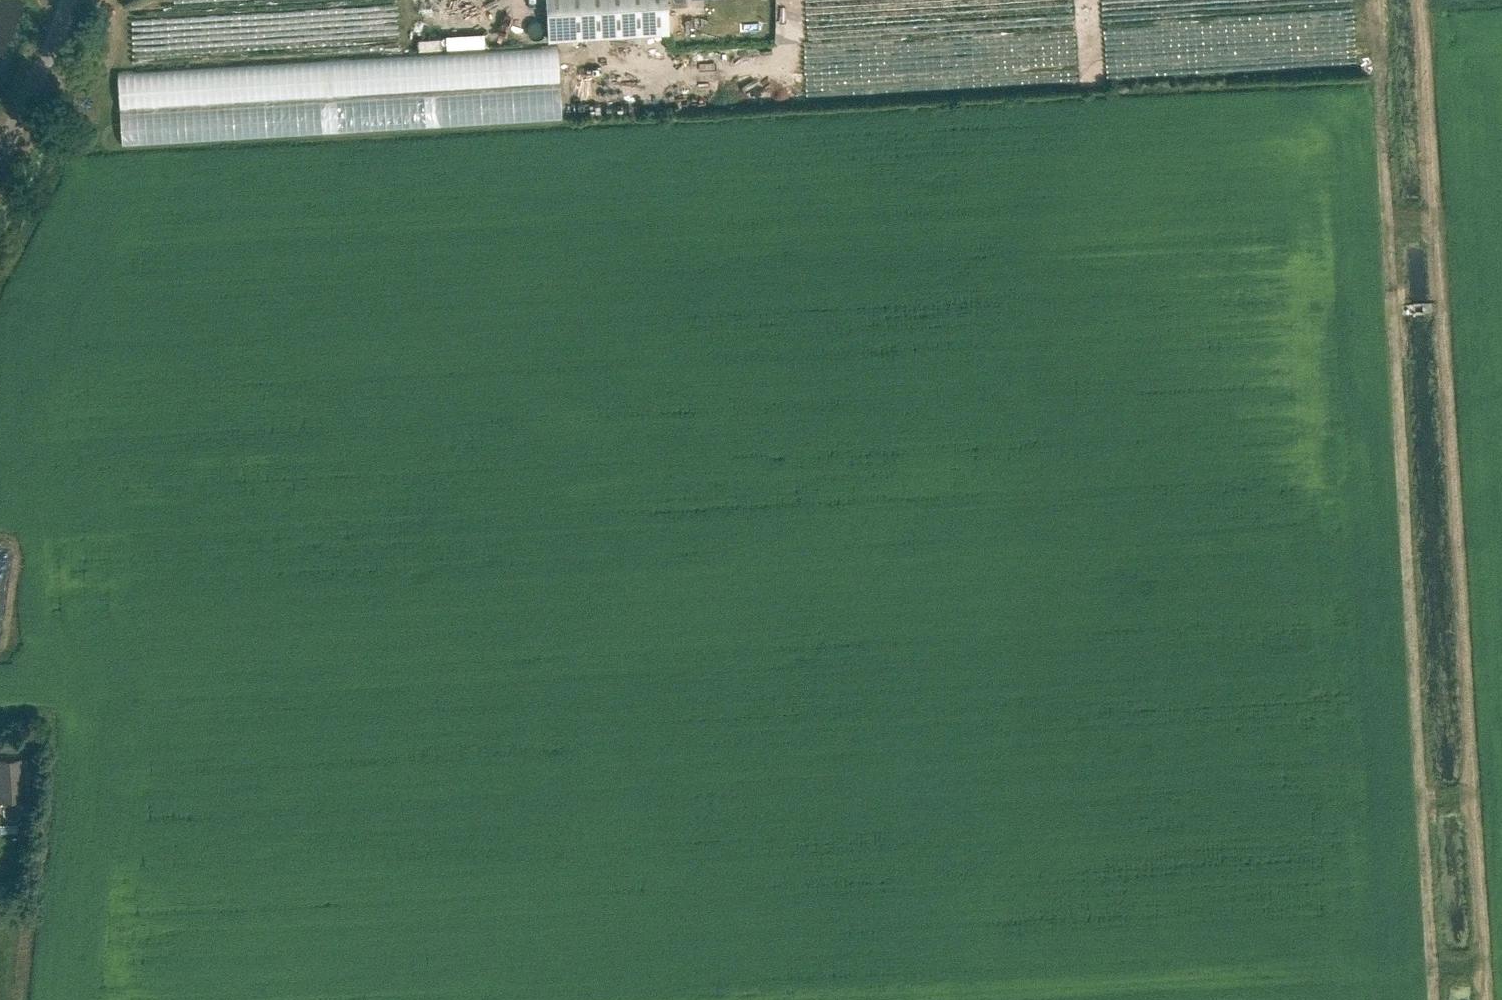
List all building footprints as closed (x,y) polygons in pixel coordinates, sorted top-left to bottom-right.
[(668,0),(546,0),(549,40),(670,33),(668,0)] [(480,45),(479,32),(441,34),(442,47),(480,45)] [(556,47),(111,69),(114,143),(560,121),(556,47)] [(20,749),(20,734),(0,735),(0,750),(20,749)] [(26,797),(24,755),(0,756),(0,798),(26,797)]
